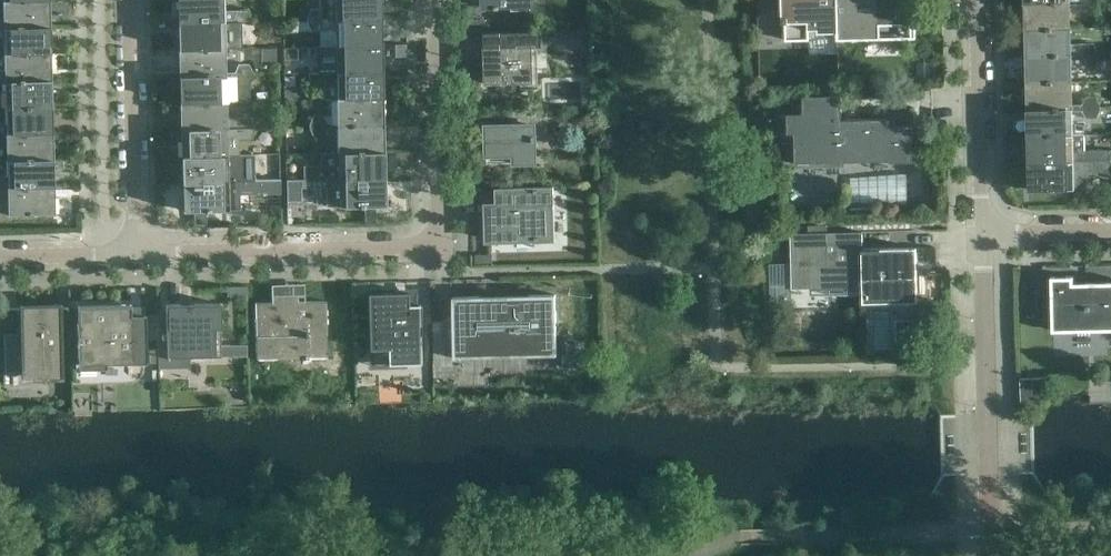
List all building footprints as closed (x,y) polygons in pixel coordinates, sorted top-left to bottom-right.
[(48,0),(25,0),(3,1),(4,25),(0,25),(0,27),(49,26),(48,0)] [(223,0),(178,0),(179,23),(251,21),(251,19),(247,11),(237,11),(234,19),(223,20),(223,0)] [(379,0),(334,0),(335,17),(324,17),(320,9),(311,9),(307,18),(307,20),(380,18),(379,0)] [(532,0),(483,0),(483,6),(495,6),(495,9),(500,9),(500,6),(532,5),(532,0)] [(837,0),(782,0),(782,22),(785,22),(785,39),(808,39),(808,29),(818,28),(818,32),(837,32),(837,0)] [(913,0),(837,0),(837,32),(837,38),(856,38),(856,35),(867,35),(867,31),(879,31),(879,38),(910,37),(910,12),(913,12),(913,0)] [(1070,28),(1070,4),(1080,3),(1084,12),(1094,11),(1097,3),(1097,1),(1025,3),(1025,29),(1070,28)] [(380,45),(380,18),(307,20),(307,22),(311,30),(321,30),(324,22),(335,21),(335,46),(380,45)] [(224,48),(224,24),(234,24),(238,32),(248,32),(251,23),(251,21),(179,23),(179,50),(224,48)] [(49,26),(0,27),(0,38),(4,38),(5,54),(50,53),(49,26)] [(1071,52),(1070,28),(1025,29),(1026,56),(1098,54),(1098,52),(1094,43),(1085,44),(1081,52),(1071,52)] [(534,82),(533,46),(542,46),(541,31),(497,32),(497,46),(484,46),(485,84),(534,82)] [(381,71),(380,45),(335,46),(336,70),(325,70),(322,62),(312,62),(309,71),(309,73),(381,71)] [(225,73),(224,48),(179,50),(180,76),(252,74),(252,72),(248,64),(239,64),(235,73),(225,73)] [(50,53),(5,54),(5,78),(0,78),(0,80),(50,79),(50,53)] [(1072,81),(1071,65),(1095,65),(1098,56),(1098,54),(1026,56),(1027,82),(1072,81)] [(382,98),(381,71),(309,73),(309,75),(312,84),(322,83),(326,75),(336,75),(337,99),(382,98)] [(226,102),(225,77),(235,77),(239,85),(249,85),(252,77),(252,74),(180,76),(181,103),(226,102)] [(50,79),(0,80),(0,83),(5,83),(6,107),(51,106),(50,79)] [(1072,106),(1072,81),(1027,82),(1027,109),(1100,107),(1100,105),(1096,97),(1086,97),(1083,105),(1072,106)] [(845,161),(844,119),(842,119),(842,94),(787,96),(787,113),(782,113),(782,103),(773,103),(774,113),(773,113),(773,130),(779,130),(779,143),(795,142),(796,162),(839,161),(839,162),(844,162),(844,161),(845,161)] [(382,125),(382,98),(337,99),(337,123),(327,124),(323,115),(313,116),(310,124),(310,126),(382,125)] [(226,126),(226,102),(181,103),(181,129),(254,128),(253,125),(250,117),(240,117),(237,126),(226,126)] [(51,106),(6,107),(6,131),(0,132),(0,134),(52,133),(51,106)] [(1073,135),(1072,110),(1083,110),(1087,118),(1096,118),(1100,109),(1100,107),(1027,109),(1028,136),(1073,135)] [(536,162),(535,123),(544,123),(544,126),(548,126),(548,109),(519,110),(519,125),(486,126),(487,155),(514,154),(514,163),(536,162)] [(913,161),(913,126),(915,126),(915,123),(914,123),(914,110),(876,111),(876,118),(844,119),(845,161),(889,160),(889,161),(913,161)] [(383,151),(382,125),(310,126),(310,129),(314,137),(323,137),(327,128),(337,128),(338,152),(383,151)] [(227,155),(226,131),(237,130),(240,139),(250,138),(254,130),(254,128),(181,129),(182,156),(227,155)] [(52,133),(0,134),(0,136),(7,136),(7,160),(52,159),(52,133)] [(1073,151),(1073,135),(1028,136),(1029,162),(1101,160),(1101,158),(1097,150),(1073,151)] [(392,161),(411,162),(411,150),(392,150),(392,161)] [(384,178),(383,151),(338,152),(338,177),(328,177),(324,169),(314,169),(311,177),(311,180),(384,178)] [(281,176),(281,152),(258,152),(258,176),(281,176)] [(227,179),(227,155),(182,156),(182,183),(255,181),(255,179),(251,170),(241,171),(238,179),(227,179)] [(52,159),(7,160),(8,185),(0,185),(0,187),(53,186),(52,159)] [(1074,188),(1074,163),(1084,163),(1088,171),(1098,171),(1101,163),(1101,160),(1029,162),(1029,189),(1074,188)] [(855,197),(869,196),(868,177),(854,177),(855,197)] [(384,205),(384,178),(311,180),(311,182),(315,190),(325,190),(328,181),(339,181),(339,206),(384,205)] [(228,209),(228,184),(238,184),(242,192),(252,192),(255,183),(255,181),(182,183),(183,210),(228,209)] [(53,186),(0,187),(0,189),(8,189),(8,214),(53,213),(53,186)] [(550,208),(555,207),(554,186),(549,186),(502,187),(500,187),(500,205),(488,205),(489,239),(550,238),(550,208)] [(863,293),(862,248),(863,248),(863,231),(827,232),(827,224),(808,224),(808,232),(791,232),(792,287),(810,287),(810,294),(863,293)] [(917,292),(916,247),(863,248),(862,248),(863,293),(917,292)] [(1110,329),(1110,283),(1080,284),(1080,289),(1073,289),(1073,276),(1053,277),(1053,284),(1044,284),(1044,319),(1053,319),(1053,330),(1056,330),(1056,332),(1068,332),(1068,330),(1081,329),(1081,332),(1093,331),(1093,329),(1110,329)] [(379,293),(361,293),(362,352),(376,351),(376,360),(389,360),(389,365),(416,364),(416,335),(414,335),(414,330),(418,330),(417,288),(379,289),(379,293)] [(556,294),(453,297),(455,357),(557,355),(556,294)] [(327,357),(326,301),(297,302),(297,295),(279,295),(279,302),(255,303),(256,359),(278,358),(278,356),(309,355),(310,357),(327,357)] [(135,339),(134,326),(131,326),(130,306),(93,306),(93,300),(77,300),(78,361),(132,360),(131,339),(135,339)] [(41,301),(40,301),(40,303),(28,303),(28,311),(19,311),(19,309),(0,309),(0,368),(18,368),(18,362),(43,361),(41,301)] [(221,357),(219,303),(166,305),(167,328),(158,328),(159,355),(160,355),(160,352),(189,352),(189,357),(221,357)] [(1046,402),(1046,388),(1045,380),(1022,381),(1022,408),(1033,408),(1037,402),(1039,402),(1046,402)]
